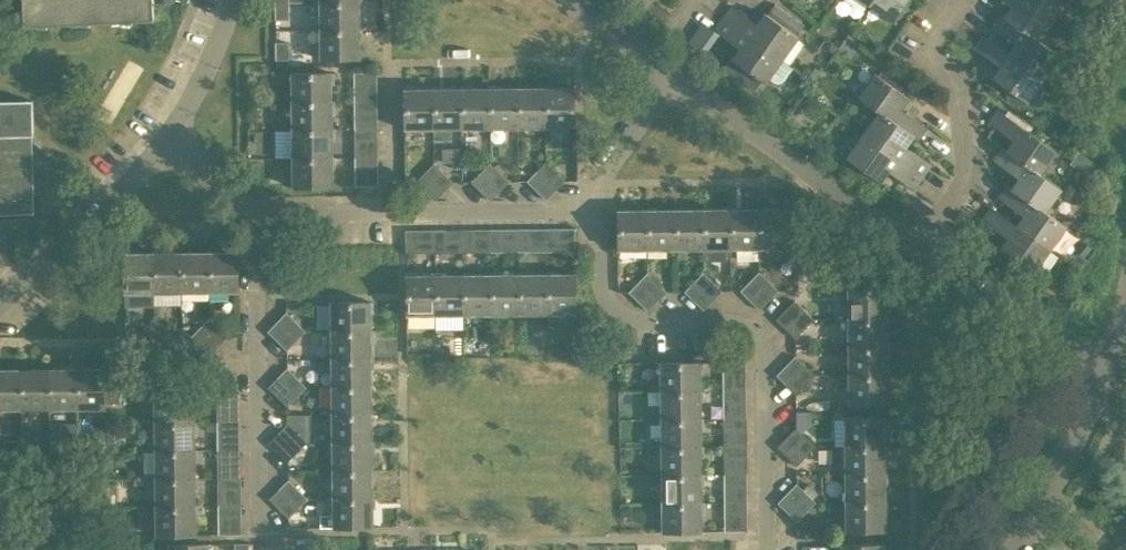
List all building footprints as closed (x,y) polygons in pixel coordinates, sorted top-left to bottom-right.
[(24,24),(153,19),(152,0),(23,0),(24,24)] [(644,12),(653,0),(626,0),(644,12)] [(869,5),(892,22),(908,0),(873,0),(869,5)] [(1039,40),(1055,18),(1030,0),(1001,0),(1005,3),(1006,1),(1011,4),(1003,15),(1002,16),(1038,42),(1039,40)] [(1055,18),(1068,0),(1030,0),(1055,18)] [(288,19),(288,1),(275,1),(275,20),(288,19)] [(359,2),(319,3),(319,31),(360,30),(359,2)] [(730,5),(722,17),(782,60),(799,37),(794,34),(802,23),(774,3),(767,14),(764,12),(754,25),(750,22),(752,20),(735,9),(730,5)] [(1016,42),(1008,53),(1044,79),(1060,55),(1039,40),(1038,42),(1002,16),(1003,15),(999,12),(989,26),(1010,41),(1011,39),(1016,42)] [(782,60),(722,17),(713,29),(734,44),(736,41),(741,45),(731,58),(733,59),(725,70),(739,81),(748,69),(766,83),(767,82),(771,84),(775,84),(780,84),(784,82),(793,68),(782,61),(782,60)] [(360,59),(360,30),(319,31),(320,59),(360,59)] [(1027,102),(1044,79),(1008,53),(983,35),(973,48),(994,63),(996,60),(1001,64),(991,77),(1027,102)] [(290,59),(289,42),(276,42),(276,59),(290,59)] [(816,65),(808,77),(814,82),(822,70),(816,65)] [(354,72),(354,99),(377,99),(377,72),(354,72)] [(878,76),(899,91),(903,87),(881,72),(878,76)] [(292,73),(292,103),(333,102),(332,73),(292,73)] [(875,73),(858,97),(878,112),(879,111),(913,136),(920,141),(929,129),(908,114),(907,115),(901,111),(910,98),(899,91),(878,76),(875,73)] [(574,86),(545,87),(546,127),(575,126),(574,86)] [(461,88),(461,128),(490,127),(489,87),(461,88)] [(489,87),(490,127),(517,127),(517,87),(489,87)] [(517,87),(517,127),(546,127),(545,87),(517,87)] [(405,128),(434,128),(433,88),(404,88),(405,128)] [(433,88),(434,128),(461,128),(461,88),(433,88)] [(378,127),(377,99),(354,99),(355,127),(378,127)] [(34,213),(34,190),(25,190),(25,183),(24,136),(34,135),(33,100),(0,101),(0,214),(34,213)] [(292,131),(333,130),(333,102),(292,103),(292,131)] [(1010,133),(1014,136),(1006,148),(1005,149),(1041,173),(1057,152),(996,109),(988,121),(1008,135),(1010,133)] [(879,111),(878,112),(863,134),(923,177),(932,164),(912,150),(911,151),(905,148),(913,136),(879,111)] [(837,114),(832,120),(838,124),(842,117),(837,114)] [(378,155),(378,127),(355,127),(355,155),(378,155)] [(333,130),(292,131),(293,158),(333,158),(333,130)] [(914,189),(923,177),(863,134),(846,157),(881,182),(890,170),(895,173),(894,175),(914,189)] [(1019,175),(1011,187),(1046,212),(1062,188),(1041,173),(1005,149),(1006,148),(1002,145),(992,158),(1013,173),(1015,171),(1019,175)] [(378,185),(378,155),(355,155),(355,186),(378,185)] [(334,186),(333,158),(293,158),(293,187),(334,186)] [(546,161),(536,170),(556,189),(565,179),(546,161)] [(434,162),(425,172),(444,191),(454,181),(434,162)] [(490,162),(481,171),(500,190),(509,180),(490,162)] [(546,198),(556,189),(536,170),(527,180),(546,198)] [(491,199),(500,190),(481,171),(472,181),(491,199)] [(435,200),(444,191),(425,172),(416,181),(435,200)] [(1046,212),(1011,187),(1006,183),(997,196),(1018,211),(1020,208),(1024,212),(1016,224),(1015,225),(1050,250),(1067,227),(1046,212)] [(999,248),(1034,273),(1050,250),(1015,225),(1016,224),(990,205),(980,219),(1001,234),(1003,232),(1008,235),(999,248)] [(674,209),(674,249),(703,248),(703,208),(674,209)] [(732,259),(732,248),(732,208),(703,208),(703,248),(703,260),(732,259)] [(732,208),(732,248),(759,248),(758,208),(732,208)] [(788,208),(758,208),(759,248),(788,248),(788,208)] [(618,249),(647,249),(647,209),(618,209),(618,249)] [(674,249),(674,209),(647,209),(647,249),(674,249)] [(488,251),(516,250),(515,227),(488,228),(488,251)] [(516,250),(543,250),(543,227),(515,227),(516,250)] [(576,227),(543,227),(543,250),(576,249),(576,242),(576,227)] [(433,251),(460,251),(460,228),(432,229),(433,251)] [(460,251),(488,251),(488,228),(460,228),(460,251)] [(406,252),(433,251),(432,229),(406,229),(406,252)] [(124,294),(154,293),(153,253),(124,254),(124,294)] [(153,253),(154,293),(182,293),(181,253),(153,253)] [(181,253),(182,293),(210,293),(209,253),(181,253)] [(238,253),(209,253),(210,293),(239,292),(238,253)] [(1077,254),(1071,263),(1079,269),(1086,260),(1077,254)] [(799,279),(813,279),(813,255),(799,255),(799,279)] [(741,290),(751,299),(769,280),(760,271),(741,290)] [(577,272),(547,273),(548,313),(577,313),(577,272)] [(648,272),(639,281),(658,300),(667,291),(648,272)] [(704,272),(695,281),(714,299),(723,290),(704,272)] [(491,274),(492,314),(520,313),(519,273),(491,274)] [(519,273),(520,313),(548,313),(547,273),(519,273)] [(407,315),(436,315),(435,274),(406,275),(407,315)] [(435,274),(436,315),(464,314),(464,274),(435,274)] [(464,274),(464,314),(492,314),(491,274),(464,274)] [(778,289),(769,280),(751,299),(760,308),(778,289)] [(649,310),(658,300),(639,281),(629,291),(649,310)] [(705,309),(714,299),(695,281),(686,291),(705,309)] [(1062,293),(1050,284),(1042,295),(1054,304),(1062,293)] [(848,289),(849,318),(889,317),(889,289),(848,289)] [(778,319),(787,328),(806,309),(796,300),(778,319)] [(331,302),(331,330),(371,330),(371,301),(331,302)] [(815,318),(806,309),(787,328),(796,338),(815,318)] [(287,312),(277,322),(297,341),(306,331),(287,312)] [(849,349),(889,349),(889,317),(849,318),(849,349)] [(210,318),(200,327),(220,347),(229,337),(210,318)] [(154,319),(144,328),(162,346),(172,337),(154,319)] [(288,350),(297,341),(277,322),(268,331),(288,350)] [(211,356),(220,347),(200,327),(191,337),(211,356)] [(153,356),(162,346),(144,328),(135,338),(153,356)] [(332,359),(372,358),(371,330),(331,330),(332,359)] [(850,373),(890,373),(889,349),(849,349),(850,373)] [(778,375),(787,384),(806,365),(797,356),(778,375)] [(332,387),(373,387),(372,358),(332,359),(332,387)] [(724,360),(724,389),(747,389),(747,360),(724,360)] [(662,361),(662,390),(702,389),(702,361),(662,361)] [(816,374),(806,365),(787,384),(797,393),(816,374)] [(288,368),(278,378),(297,397),(306,387),(288,368)] [(49,370),(49,409),(77,409),(77,369),(49,370)] [(105,369),(77,369),(77,409),(106,409),(105,369)] [(21,409),(21,370),(0,370),(0,409),(21,409)] [(21,370),(21,409),(49,409),(49,370),(21,370)] [(890,402),(890,373),(850,373),(850,403),(890,402)] [(287,406),(297,397),(278,378),(269,388),(287,406)] [(333,415),(373,414),(373,387),(332,387),(333,415)] [(662,419),(702,418),(702,389),(662,390),(662,419)] [(747,417),(747,389),(724,389),(724,417),(747,417)] [(154,394),(154,422),(195,422),(195,393),(154,394)] [(217,393),(217,422),(240,421),(240,393),(217,393)] [(333,442),(374,441),(373,414),(333,415),(333,442)] [(845,416),(845,445),(886,445),(886,415),(845,416)] [(748,445),(747,417),(724,417),(725,446),(748,445)] [(663,447),(703,446),(702,418),(662,419),(663,447)] [(240,450),(240,421),(217,422),(217,450),(240,450)] [(193,451),(195,450),(195,422),(154,422),(154,451),(193,451)] [(288,424),(279,434),(298,453),(307,444),(288,424)] [(778,447),(782,450),(787,455),(805,436),(797,428),(778,447)] [(289,463),(298,453),(279,434),(269,443),(289,463)] [(816,447),(805,436),(787,455),(798,466),(816,447)] [(94,439),(77,440),(77,453),(94,453),(94,439)] [(5,454),(21,454),(21,440),(5,440),(5,454)] [(38,440),(21,440),(21,454),(38,454),(38,440)] [(60,453),(77,453),(77,440),(60,440),(60,453)] [(371,450),(374,450),(374,441),(333,442),(333,450),(330,450),(330,470),(371,469),(371,450)] [(748,450),(748,445),(725,446),(725,450),(722,450),(723,474),(746,473),(746,450),(748,450)] [(884,450),(886,450),(886,445),(845,445),(845,450),(843,450),(843,472),(884,471),(884,450)] [(700,474),(703,474),(703,446),(663,447),(662,474),(700,474)] [(240,478),(240,450),(217,450),(218,478),(240,478)] [(153,478),(193,478),(193,451),(154,451),(153,451),(153,478)] [(331,498),(371,498),(371,469),(330,470),(331,498)] [(844,500),(884,499),(884,471),(843,472),(844,500)] [(746,501),(746,473),(723,474),(723,502),(746,501)] [(703,502),(703,474),(700,474),(662,474),(663,502),(700,502),(703,502)] [(153,505),(193,505),(193,478),(153,478),(153,505)] [(241,506),(240,478),(218,478),(218,506),(241,506)] [(289,480),(280,489),(299,508),(308,499),(289,480)] [(777,503),(786,512),(804,493),(794,484),(777,503)] [(290,518),(299,508),(280,489),(271,499),(290,518)] [(813,502),(804,493),(786,512),(796,521),(813,502)] [(372,526),(371,498),(331,498),(331,526),(372,526)] [(884,529),(884,499),(844,500),(844,529),(884,529)] [(746,529),(746,501),(723,502),(723,530),(746,529)] [(704,530),(703,502),(700,502),(663,502),(663,531),(701,531),(701,530),(704,530)] [(194,535),(193,505),(153,505),(154,536),(194,535)] [(241,535),(241,506),(218,506),(218,536),(241,535)]
